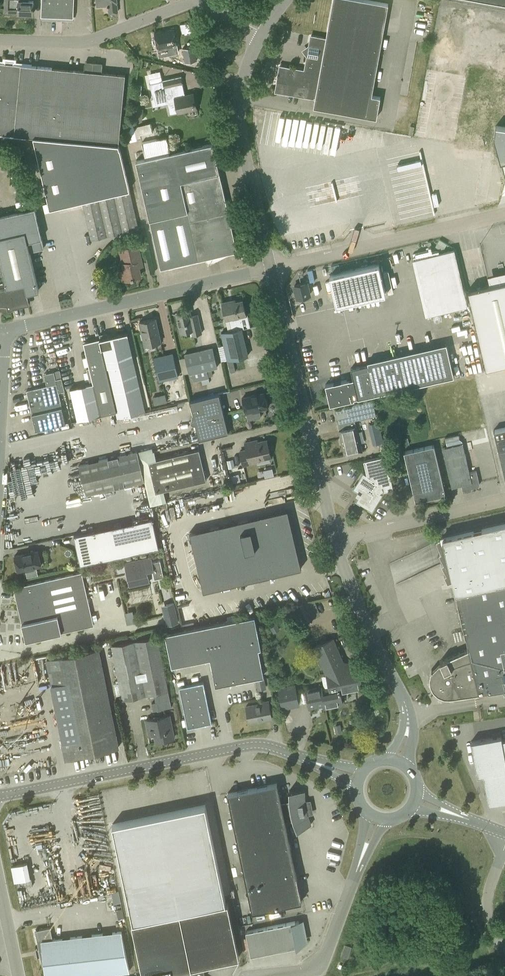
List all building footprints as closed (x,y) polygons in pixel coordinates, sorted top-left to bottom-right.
[(4,12),(18,12),(18,13),(19,13),(19,15),(27,15),(27,13),(33,13),(34,0),(5,0),(4,12)] [(41,16),(73,17),(74,0),(42,0),(41,16)] [(97,6),(107,5),(107,7),(108,7),(109,12),(117,11),(117,0),(96,0),(97,6)] [(388,4),(369,0),(333,0),(326,38),(311,35),(305,70),(280,66),(276,91),(315,98),(313,107),(368,116),(376,118),(380,97),(372,95),(388,4)] [(158,47),(176,44),(173,29),(155,32),(158,47)] [(185,61),(197,59),(194,46),(183,48),(185,61)] [(0,62),(0,134),(34,137),(50,208),(83,200),(92,239),(138,228),(119,143),(125,74),(14,64),(14,61),(5,60),(5,63),(0,62)] [(151,83),(150,83),(153,98),(151,98),(153,106),(168,103),(170,114),(197,108),(193,93),(186,95),(181,75),(162,79),(161,76),(150,79),(151,83)] [(134,98),(141,99),(142,84),(135,84),(134,98)] [(141,121),(142,99),(141,99),(134,98),(132,98),(131,120),(141,121)] [(152,130),(150,122),(134,126),(137,137),(140,136),(146,158),(136,160),(161,268),(208,257),(208,259),(211,260),(213,260),(216,259),(218,257),(217,255),(237,251),(213,143),(170,152),(166,136),(156,139),(154,130),(152,130)] [(497,125),(494,138),(500,160),(504,158),(504,127),(497,125)] [(35,207),(0,215),(0,261),(6,287),(0,288),(0,307),(8,307),(8,308),(14,307),(14,306),(29,302),(27,293),(39,290),(30,251),(44,247),(35,207)] [(442,250),(447,243),(440,239),(436,246),(442,250)] [(141,259),(138,244),(120,248),(122,255),(123,255),(124,262),(123,262),(127,279),(132,278),(134,277),(141,275),(137,260),(141,259)] [(378,262),(328,273),(335,304),(385,292),(378,262)] [(311,295),(308,281),(293,285),(296,299),(311,295)] [(468,290),(486,368),(504,364),(504,281),(468,290)] [(72,298),(60,301),(62,308),(73,306),(72,298)] [(226,318),(234,317),(236,326),(250,323),(247,313),(245,313),(242,300),(231,302),(230,300),(222,302),(226,318)] [(190,315),(189,310),(176,313),(180,332),(190,330),(191,335),(202,333),(198,317),(193,319),(192,315),(190,315)] [(145,345),(161,341),(155,318),(140,322),(145,345)] [(228,360),(248,355),(242,327),(221,332),(228,360)] [(87,369),(91,384),(94,383),(101,415),(115,411),(117,417),(145,411),(144,405),(127,332),(84,342),(90,368),(87,369)] [(330,404),(454,376),(447,346),(351,368),(353,378),(326,384),(330,404)] [(209,378),(207,370),(217,368),(213,347),(185,353),(189,374),(191,374),(193,381),(209,378)] [(152,383),(179,377),(174,353),(146,359),(152,383)] [(59,391),(64,390),(60,371),(60,370),(44,374),(47,385),(27,390),(32,412),(62,405),(59,391)] [(101,415),(94,383),(91,384),(70,389),(78,420),(101,415)] [(266,409),(269,404),(268,399),(265,397),(264,392),(242,397),(246,412),(260,409),(263,410),(266,409)] [(199,439),(229,432),(219,393),(189,400),(193,416),(192,417),(192,418),(191,418),(191,419),(191,420),(192,421),(192,422),(193,422),(193,423),(194,423),(195,423),(199,439)] [(165,394),(152,397),(154,405),(167,402),(165,394)] [(362,451),(354,420),(376,415),(372,399),(334,408),(338,423),(339,423),(341,430),(339,430),(342,439),(340,439),(342,446),(343,446),(345,455),(362,451)] [(62,405),(32,412),(36,430),(66,423),(62,405)] [(377,421),(369,423),(374,444),(383,442),(377,421)] [(494,430),(504,479),(504,427),(494,430)] [(271,455),(267,440),(254,443),(254,441),(245,443),(247,450),(240,451),(243,465),(256,462),(255,459),(271,455)] [(469,472),(462,443),(443,447),(452,487),(462,484),(463,489),(466,489),(467,491),(471,490),(471,488),(478,486),(479,484),(476,470),(469,472)] [(415,501),(445,494),(434,444),(404,451),(415,501)] [(200,472),(197,457),(201,456),(199,449),(148,461),(156,492),(206,480),(204,471),(200,472)] [(137,451),(79,464),(86,494),(144,480),(137,451)] [(393,487),(385,454),(363,459),(367,476),(363,474),(355,488),(359,491),(360,494),(360,496),(357,501),(372,510),(385,489),(393,487)] [(233,459),(227,460),(229,468),(235,467),(233,459)] [(272,468),(263,470),(265,477),(274,475),(272,468)] [(203,591),(301,568),(289,516),(288,509),(190,532),(203,591)] [(159,547),(152,518),(133,522),(139,551),(159,547)] [(429,678),(430,683),(430,684),(433,689),(434,690),(437,693),(439,694),(443,696),(445,697),(450,697),(451,697),(476,693),(504,689),(504,522),(443,537),(443,539),(436,542),(441,553),(439,554),(443,562),(444,564),(448,562),(453,582),(468,649),(440,661),(441,664),(434,671),(431,670),(431,671),(429,676),(429,678)] [(81,563),(102,559),(96,530),(75,535),(81,563)] [(18,570),(41,565),(38,550),(15,555),(18,570)] [(154,569),(151,558),(144,560),(144,558),(124,563),(129,587),(149,582),(147,570),(154,569)] [(94,625),(82,572),(14,587),(19,610),(24,633),(26,641),(94,625)] [(148,597),(147,589),(141,590),(141,592),(135,593),(136,599),(148,597)] [(306,620),(321,613),(315,598),(300,605),(306,620)] [(166,625),(179,622),(174,602),(161,605),(166,625)] [(263,675),(258,648),(261,648),(254,615),(184,629),(165,633),(166,638),(172,665),(210,658),(216,684),(263,675)] [(171,707),(157,637),(111,646),(122,700),(157,693),(158,701),(151,703),(153,710),(171,707)] [(333,638),(314,646),(328,676),(330,688),(339,687),(340,692),(340,691),(362,687),(358,667),(350,669),(349,664),(344,665),(333,638)] [(58,694),(53,695),(64,748),(63,748),(65,760),(83,756),(83,754),(93,752),(119,747),(99,649),(46,659),(51,685),(56,684),(58,694)] [(257,690),(266,688),(264,678),(255,679),(257,690)] [(188,726),(211,722),(203,682),(180,686),(188,726)] [(294,684),(278,687),(278,689),(282,708),(299,704),(294,684)] [(325,707),(342,703),(340,691),(340,692),(339,687),(330,688),(322,690),(321,687),(306,690),(310,707),(325,704),(325,707)] [(272,718),(268,701),(268,703),(264,703),(263,702),(246,706),(249,722),(263,719),(263,720),(272,718)] [(174,737),(169,715),(147,720),(149,734),(157,733),(158,740),(156,740),(156,741),(174,737)] [(502,740),(501,736),(471,741),(477,775),(484,773),(487,793),(489,803),(504,800),(504,740),(502,740)] [(285,819),(281,803),(277,783),(227,793),(238,845),(288,834),(285,819)] [(281,803),(285,819),(293,817),(297,830),(311,824),(308,815),(311,814),(308,800),(305,801),(304,791),(289,790),(290,801),(281,803)] [(113,824),(133,922),(132,922),(144,975),(200,975),(202,974),(205,968),(205,964),(240,957),(228,902),(227,902),(207,804),(113,824)] [(246,881),(296,872),(288,834),(238,845),(246,881)] [(11,864),(14,881),(31,878),(28,862),(11,864)] [(296,872),(246,881),(252,911),(302,901),(296,872)] [(251,955),(301,945),(300,939),(304,939),(300,920),(246,931),(251,955)] [(51,927),(35,930),(40,951),(40,953),(41,955),(43,964),(45,964),(46,975),(82,975),(85,975),(130,970),(122,931),(53,939),(51,927)] [(348,957),(352,946),(346,943),(341,955),(348,957)]
